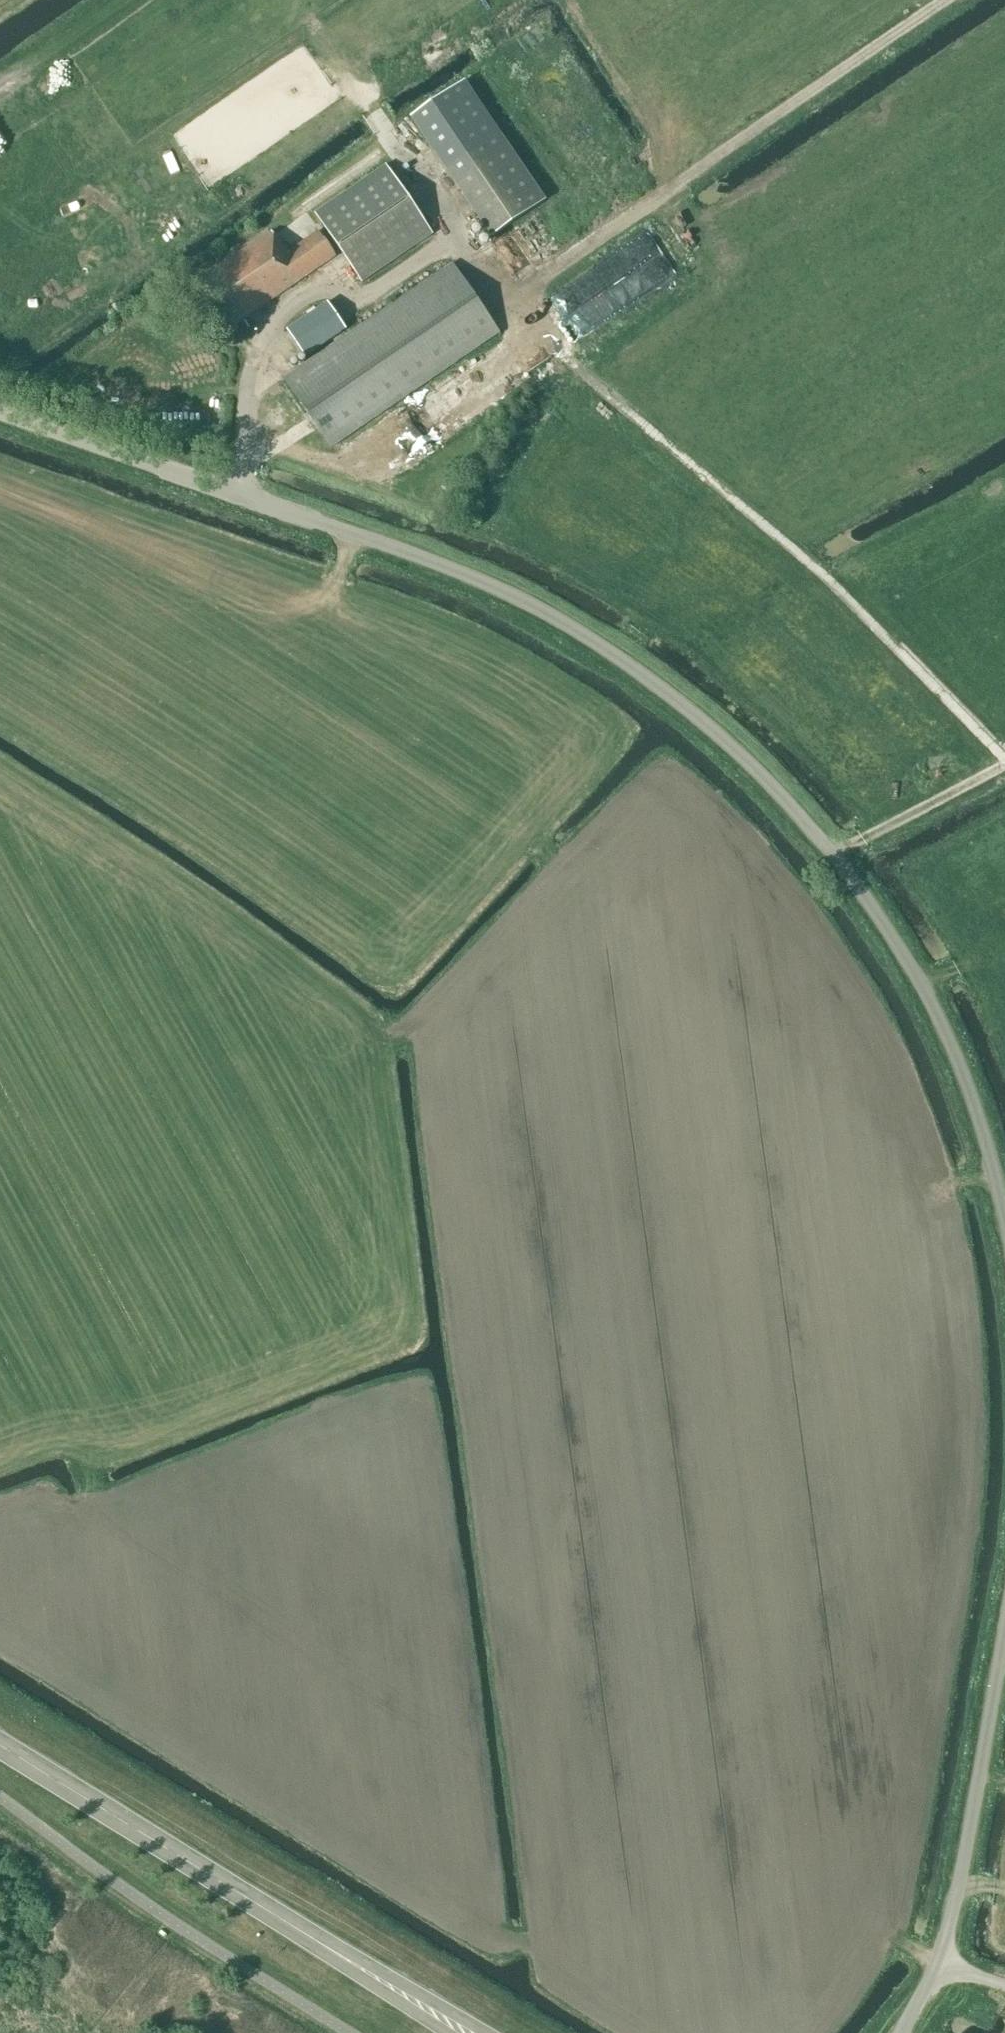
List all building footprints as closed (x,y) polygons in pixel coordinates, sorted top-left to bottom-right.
[(410,117),(490,237),(544,201),(464,81),(410,117)] [(433,234),(385,164),(313,213),(361,283),(433,234)] [(197,281),(229,328),(335,256),(319,231),(288,251),(283,243),(280,245),(271,231),(197,281)] [(653,233),(549,294),(561,313),(645,264),(658,286),(677,275),(653,233)] [(330,447),(499,333),(452,263),(283,378),(330,447)] [(287,330),(305,356),(345,329),(327,303),(287,330)]
